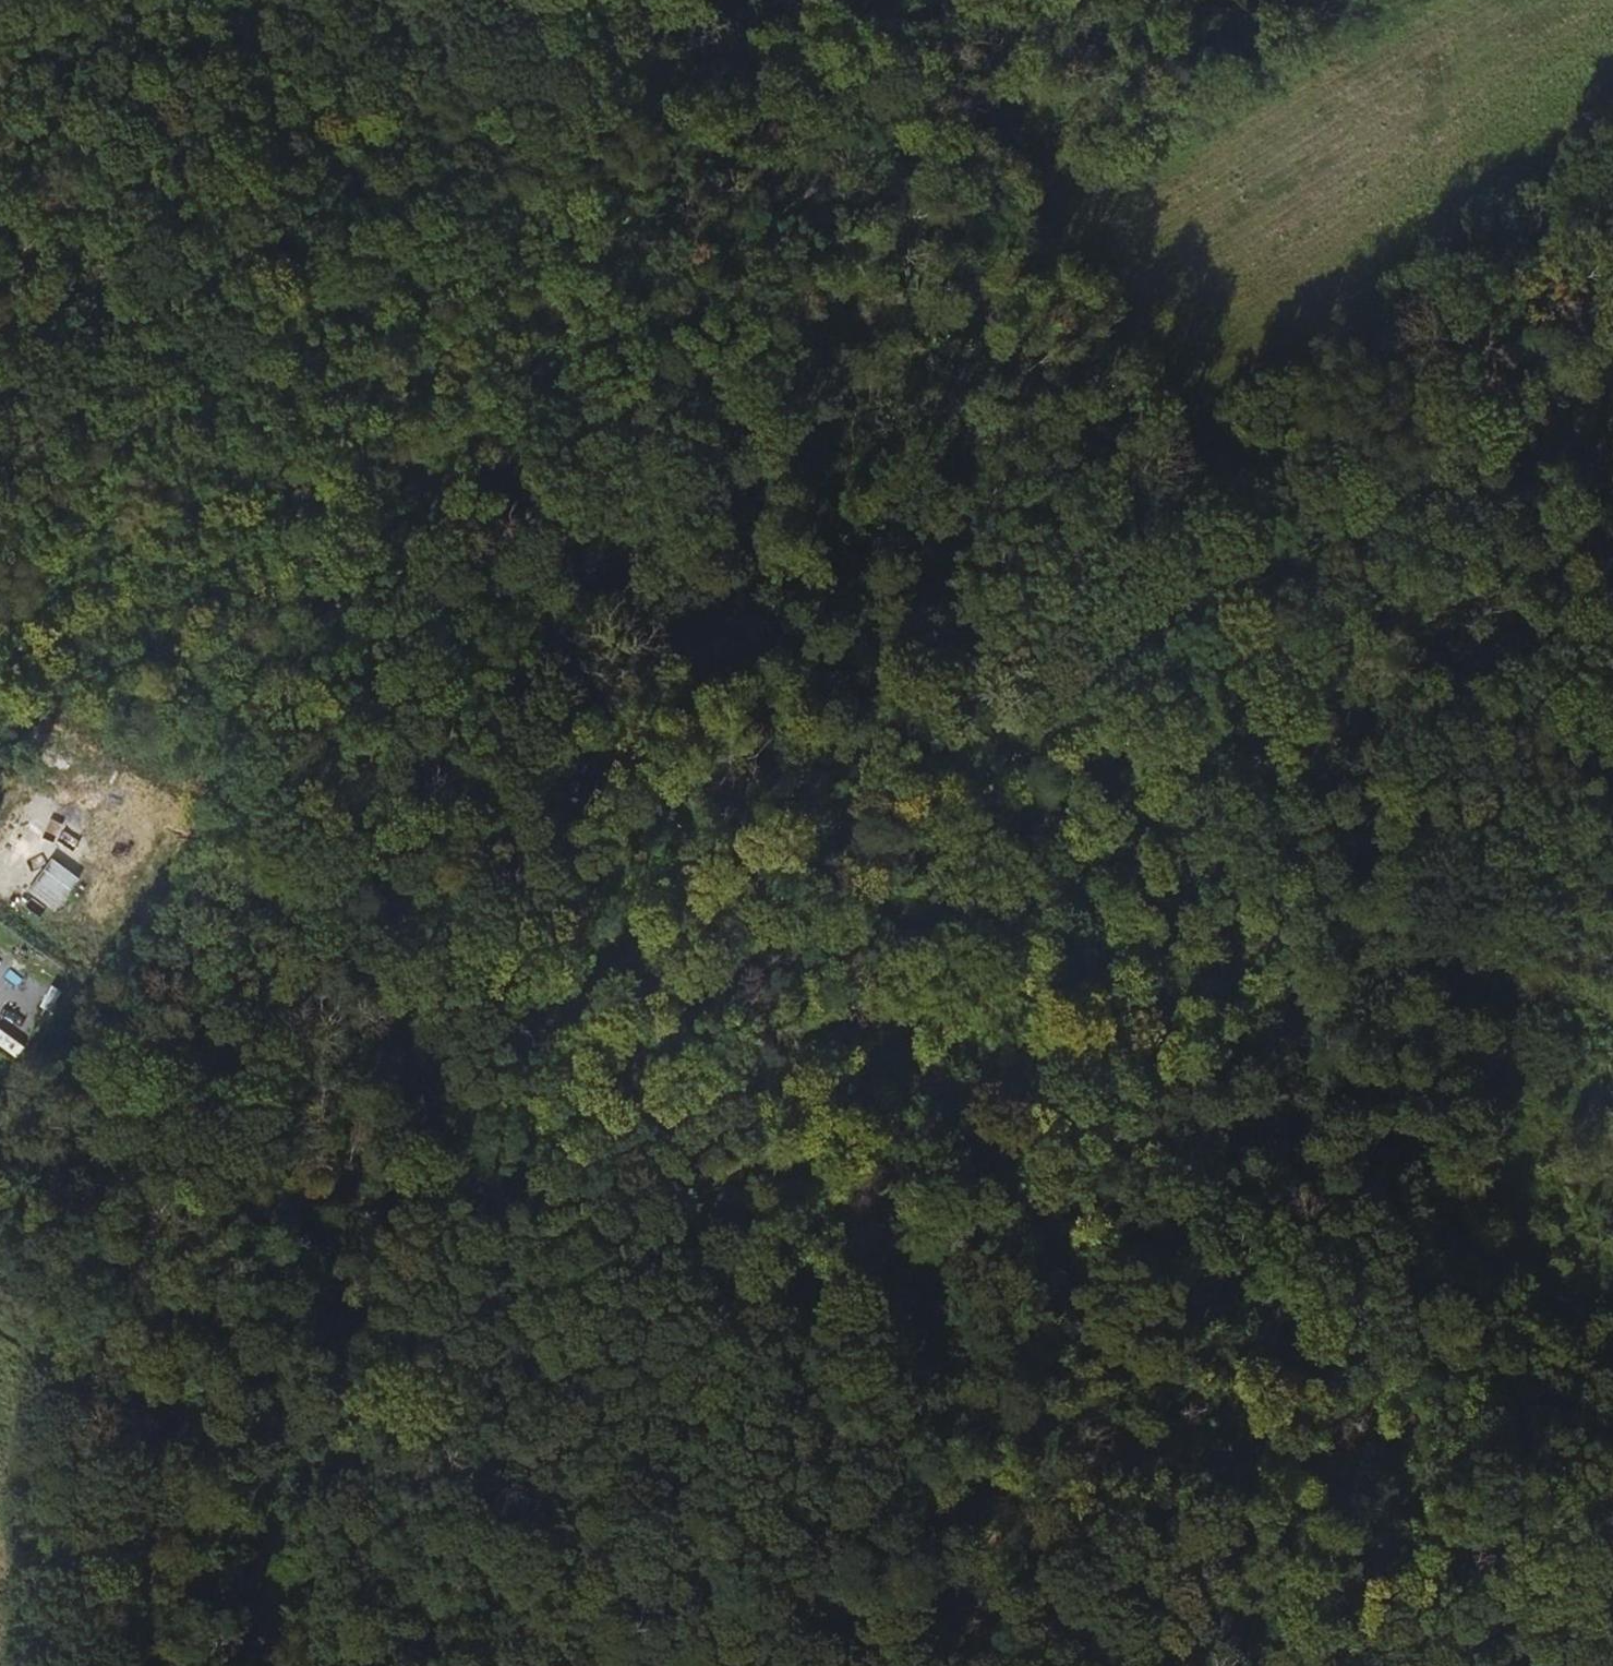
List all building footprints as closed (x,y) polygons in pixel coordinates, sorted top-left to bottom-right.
[(13,1005),(39,970),(0,942),(0,996),(13,1005)]
